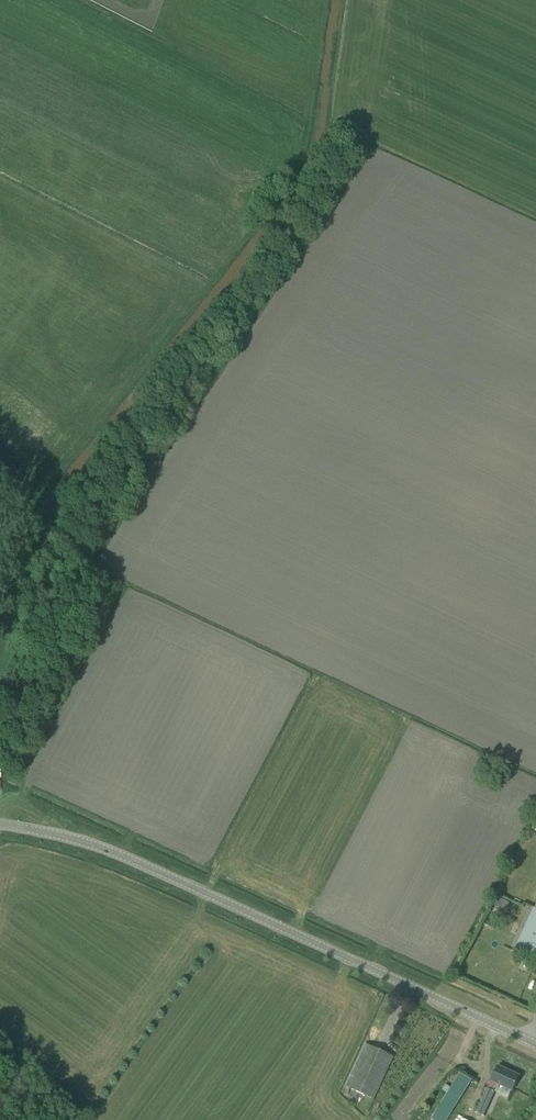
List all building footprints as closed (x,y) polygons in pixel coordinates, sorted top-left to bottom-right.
[(533,907),(520,937),(516,947),(535,956),(535,908),(533,907)] [(393,1057),(365,1044),(345,1086),(373,1099),(393,1057)] [(491,1081),(476,1112),(483,1116),(498,1085),(512,1091),(519,1076),(498,1066),(491,1081)] [(471,1081),(460,1073),(430,1119),(431,1119),(447,1119),(471,1081)]
